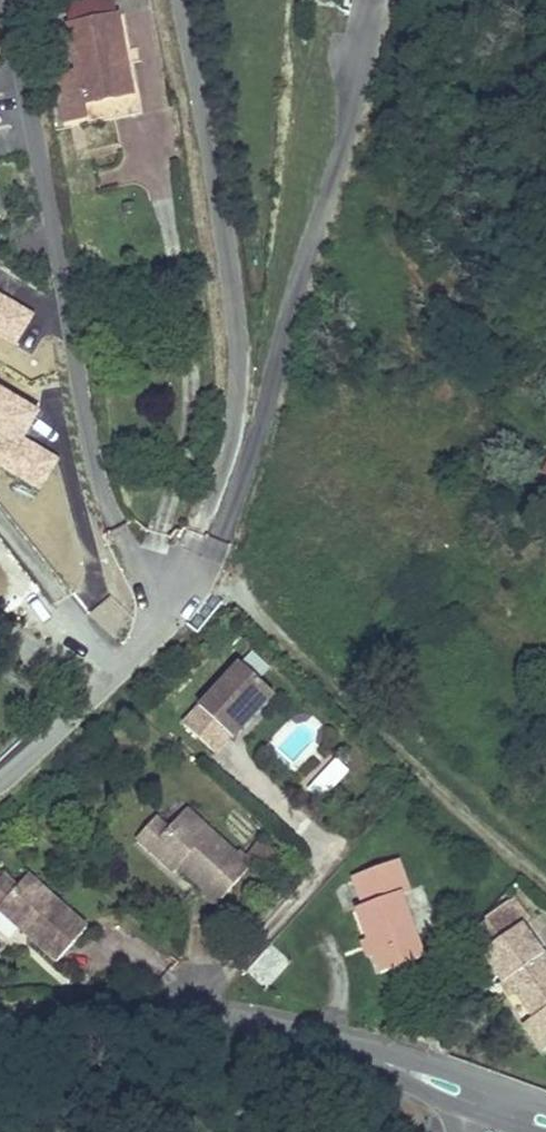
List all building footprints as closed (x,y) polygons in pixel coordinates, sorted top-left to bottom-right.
[(67,25),(77,73),(53,77),(62,122),(85,117),(82,104),(132,94),(117,15),(67,25)] [(82,104),(85,117),(87,125),(137,116),(132,94),(82,104)] [(0,314),(0,328),(24,331),(26,318),(0,314)] [(21,346),(24,331),(0,328),(0,343),(21,346)] [(197,637),(222,604),(208,594),(184,627),(197,637)] [(240,662),(183,724),(214,753),(230,735),(233,738),(274,694),(240,662)] [(348,771),(335,758),(320,775),(333,787),(348,771)] [(187,808),(169,828),(155,843),(180,867),(205,889),(202,893),(215,905),(252,864),(238,852),(237,854),(187,808)] [(155,843),(169,828),(158,818),(139,839),(175,872),(180,867),(155,843)] [(276,855),(260,840),(246,855),(262,870),(276,855)] [(397,862),(355,878),(366,908),(358,911),(368,939),(373,955),(380,974),(425,958),(400,895),(408,892),(397,862)] [(86,929),(28,876),(16,889),(0,907),(0,912),(56,963),(86,929)] [(16,889),(4,878),(0,882),(0,907),(16,889)] [(506,919),(515,913),(510,907),(502,913),(506,919)] [(503,984),(508,980),(516,993),(533,1017),(522,1025),(542,1052),(545,1050),(545,957),(515,913),(506,919),(502,913),(474,934),(485,949),(481,952),(503,984)] [(373,955),(368,939),(362,942),(368,957),(373,955)] [(510,997),(516,993),(508,980),(503,984),(501,985),(510,997)]
